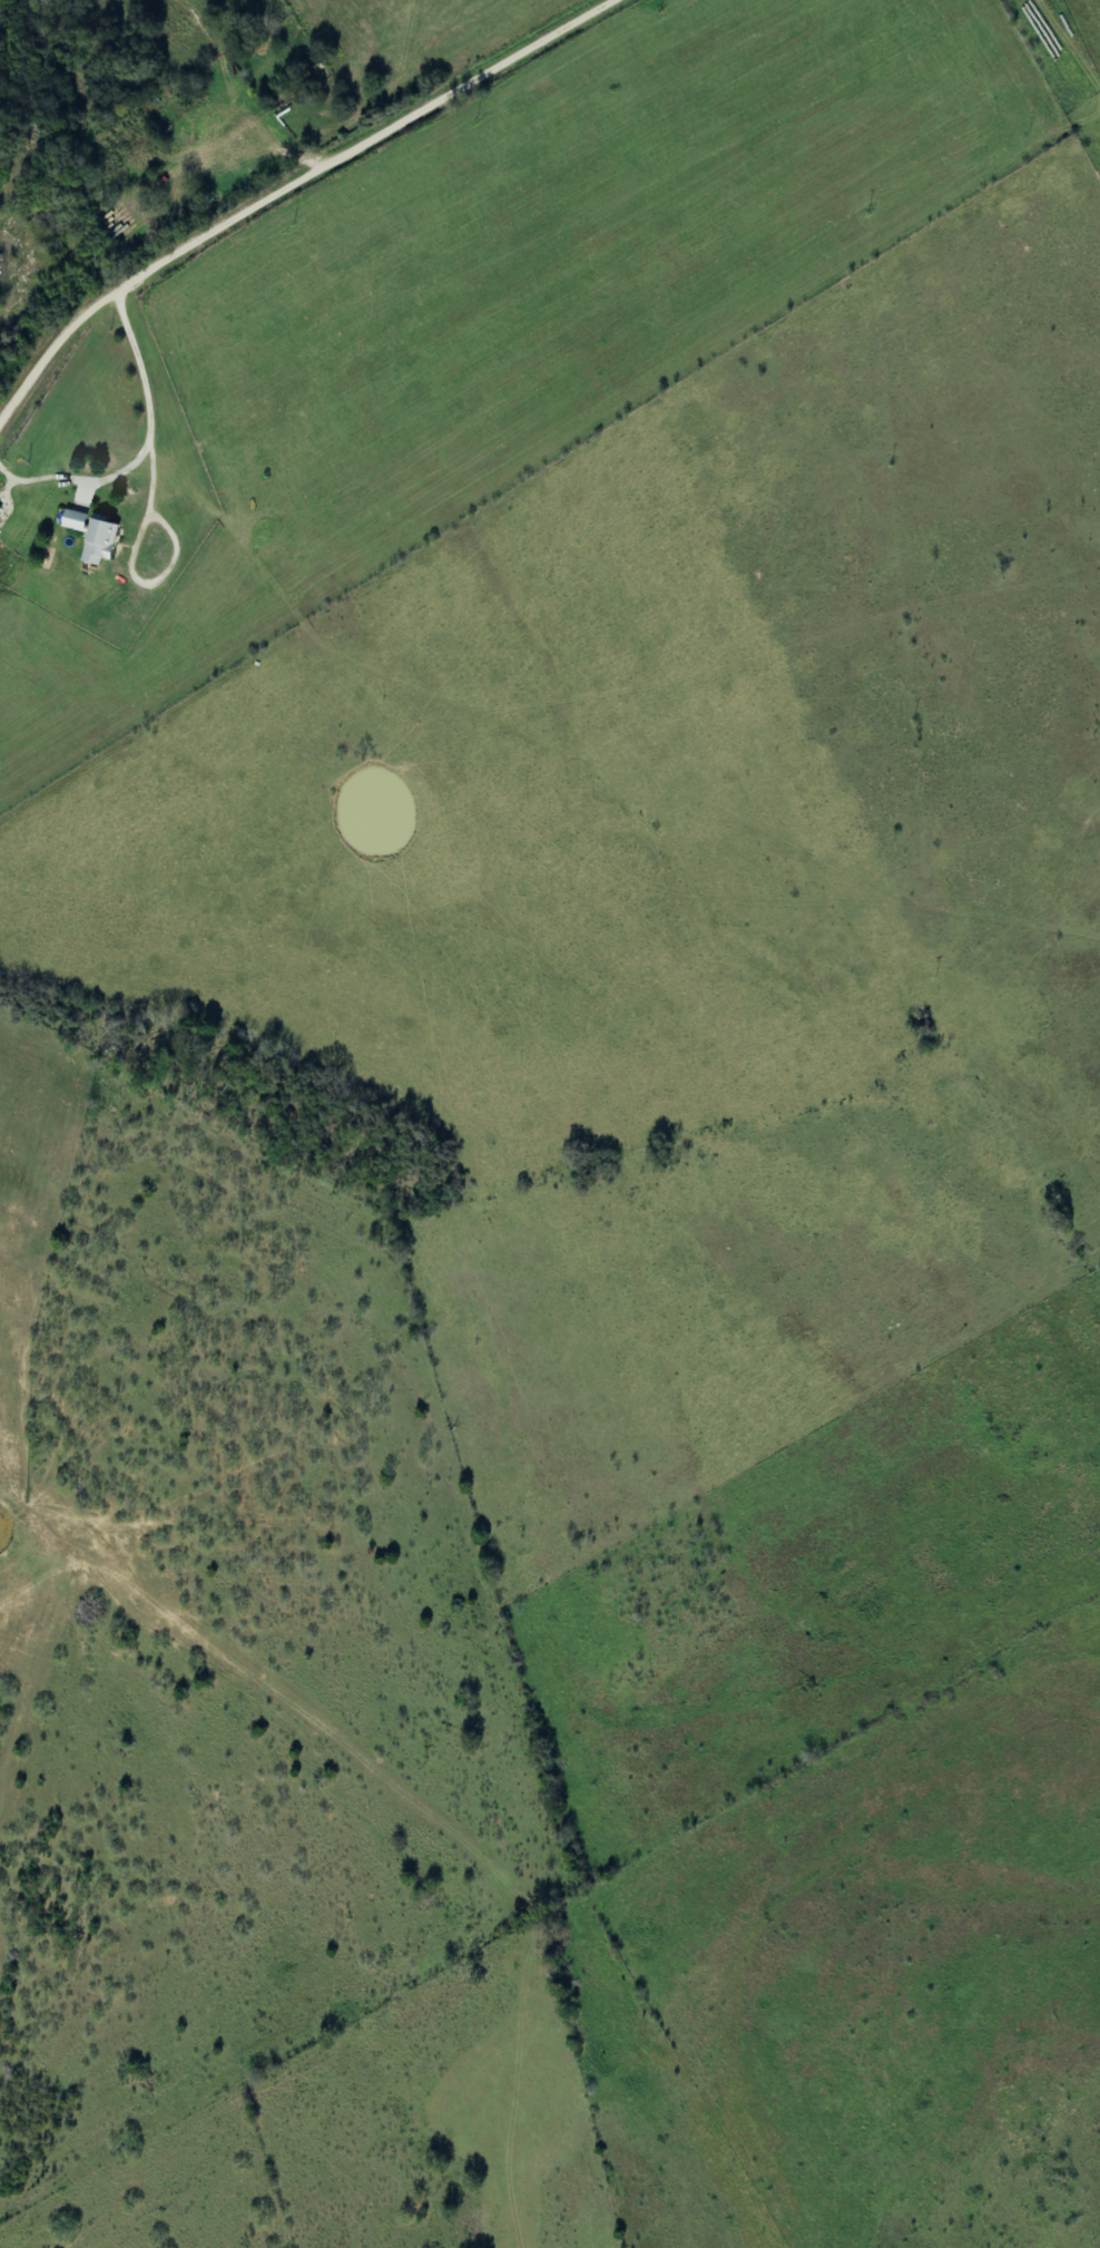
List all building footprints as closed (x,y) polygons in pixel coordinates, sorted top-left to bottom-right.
[(90,515),(67,509),(63,527),(85,533),(90,515)]
